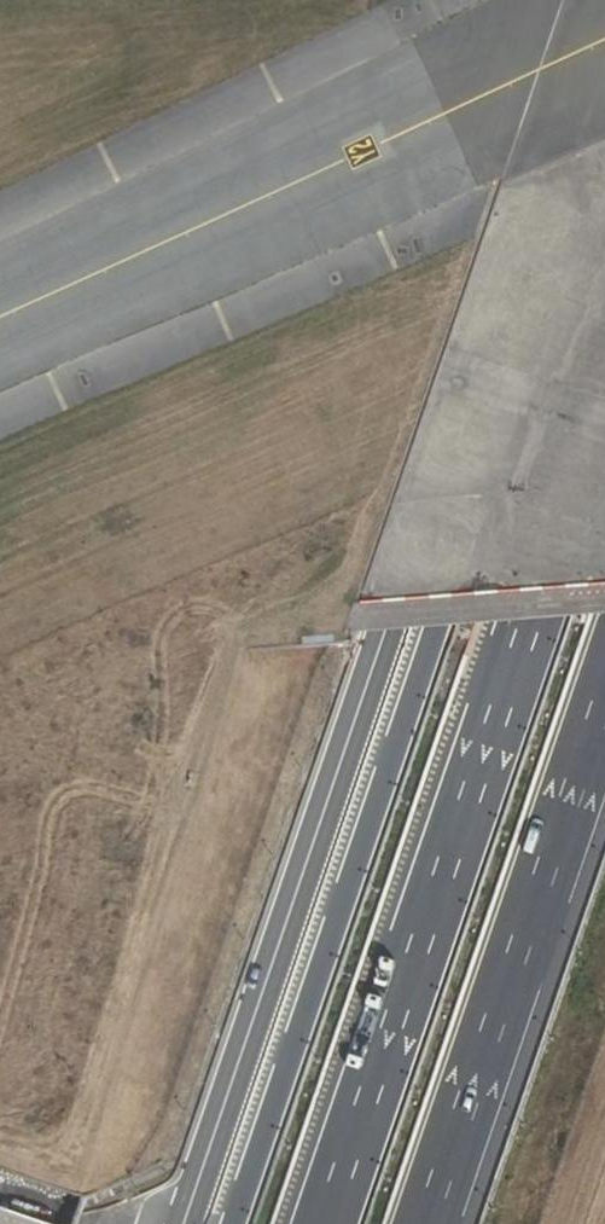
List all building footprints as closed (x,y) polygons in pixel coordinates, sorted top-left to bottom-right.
[(3,1208),(0,1216),(0,1223),(51,1223),(3,1208)]
